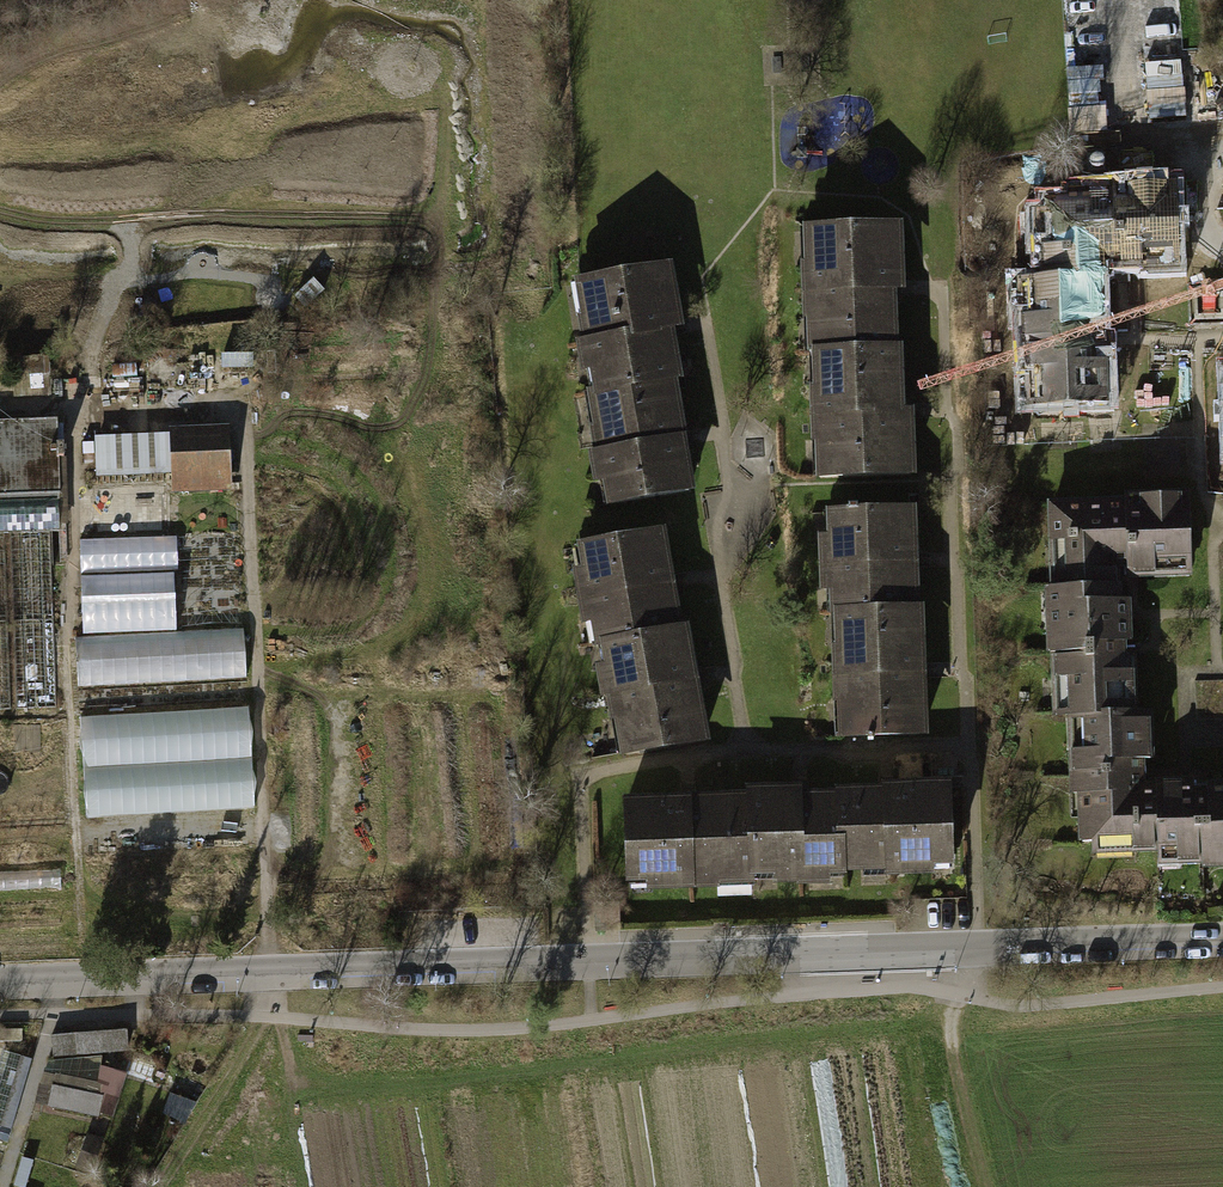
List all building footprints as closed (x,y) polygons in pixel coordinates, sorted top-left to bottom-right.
[(1177,253),(1176,184),(1126,185),(1127,195),(1114,196),(1113,190),(1068,191),(1068,201),(1048,202),(1049,245),(1040,245),(1041,276),(1097,275),(1102,275),(1101,259),(1107,259),(1113,259),(1113,264),(1141,264),(1141,253),(1177,253)] [(808,352),(820,351),(890,349),(888,294),(879,294),(879,288),(878,281),(897,280),(895,224),(805,228),(805,230),(810,230),(812,264),(805,264),(807,315),(813,315),(815,349),(808,349),(808,352)] [(674,321),(665,264),(575,279),(576,283),(583,282),(589,316),(583,317),(588,342),(581,343),(586,368),(597,366),(601,390),(669,379),(673,378),(666,335),(659,336),(658,329),(657,324),(674,321)] [(1098,316),(1097,275),(1041,276),(1029,276),(1030,315),(1020,315),(1021,343),(1026,343),(1026,368),(1036,368),(1037,405),(1106,403),(1105,361),(1095,361),(1094,340),(1094,330),(1090,330),(1090,316),(1098,316)] [(890,349),(820,351),(821,388),(814,388),(816,439),(823,439),(824,473),(817,474),(817,477),(908,474),(906,417),(887,417),(887,412),(887,405),(897,404),(895,348),(890,349)] [(669,379),(601,390),(587,393),(587,395),(596,393),(602,427),(595,428),(599,453),(593,454),(598,480),(609,478),(613,500),(607,501),(608,503),(687,490),(680,446),(672,447),(671,440),(670,434),(678,433),(669,379)] [(59,498),(59,457),(65,457),(64,443),(57,443),(56,421),(0,423),(0,500),(59,498)] [(170,432),(174,492),(233,490),(229,429),(170,432)] [(85,479),(87,528),(163,525),(162,498),(133,500),(132,477),(85,479)] [(1191,561),(1189,494),(1139,495),(1139,507),(1128,507),(1128,501),(1101,502),(1101,507),(1089,507),(1088,502),(1050,503),(1051,539),(1061,539),(1063,587),(1114,585),(1113,563),(1127,563),(1128,575),(1131,575),(1152,574),(1152,562),(1191,561)] [(0,500),(0,533),(4,533),(9,533),(51,531),(60,531),(59,498),(0,500)] [(909,552),(908,509),(855,510),(855,504),(846,504),(846,510),(827,511),(827,514),(835,514),(835,536),(823,536),(824,588),(836,588),(836,610),(894,608),(894,593),(911,593),(911,567),(902,567),(902,559),(902,552),(909,552)] [(666,573),(658,529),(578,544),(579,548),(586,547),(590,569),(578,571),(587,620),(597,618),(601,640),(593,642),(594,645),(608,643),(677,630),(669,587),(660,589),(659,582),(658,575),(666,573)] [(51,531),(9,533),(14,709),(55,707),(51,531)] [(0,533),(0,709),(10,708),(4,533),(0,533)] [(176,535),(80,539),(81,574),(177,570),(176,535)] [(175,573),(81,577),(83,633),(176,630),(175,573)] [(1114,585),(1063,587),(1056,587),(1058,626),(1049,626),(1050,654),(1054,654),(1054,678),(1063,678),(1064,714),(1078,714),(1133,712),(1132,669),(1122,669),(1121,650),(1121,638),(1116,638),(1116,626),(1126,626),(1125,599),(1117,599),(1116,585),(1114,585)] [(894,608),(836,610),(828,610),(828,613),(842,613),(843,647),(837,647),(838,698),(845,698),(846,732),(839,732),(839,735),(920,733),(919,678),(910,678),(910,670),(909,662),(918,662),(917,608),(894,608)] [(243,629),(76,637),(79,686),(245,678),(243,629)] [(677,630),(608,643),(612,664),(601,667),(605,693),(611,692),(615,714),(620,713),(627,749),(620,750),(621,753),(701,739),(691,684),(684,686),(683,679),(681,671),(689,670),(682,629),(677,630)] [(249,711),(82,720),(85,819),(253,811),(249,711)] [(1133,712),(1078,714),(1079,749),(1071,750),(1073,792),(1079,792),(1080,840),(1131,838),(1131,847),(1156,846),(1154,786),(1140,786),(1140,776),(1139,759),(1150,759),(1148,712),(1133,712)] [(1154,786),(1156,846),(1156,851),(1175,851),(1175,861),(1200,860),(1200,864),(1222,863),(1222,786),(1222,795),(1209,796),(1209,790),(1203,790),(1179,791),(1178,782),(1154,782),(1154,786)] [(838,792),(838,797),(840,864),(840,872),(842,872),(842,864),(885,863),(886,873),(889,873),(888,869),(930,868),(929,856),(946,856),(946,863),(950,863),(948,786),(891,788),(891,796),(887,796),(877,796),(877,791),(838,792)] [(749,792),(749,798),(751,866),(774,865),(774,876),(798,875),(798,879),(825,878),(825,865),(840,864),(838,797),(800,798),(790,798),(790,791),(749,792)] [(751,866),(749,798),(694,800),(694,809),(687,809),(681,809),(681,801),(624,803),(626,880),(629,879),(629,872),(647,871),(647,883),(714,881),(714,874),(750,873),(750,881),(751,881),(751,866)] [(120,1031),(72,1034),(72,1043),(73,1052),(121,1048),(120,1031)] [(51,1045),(72,1043),(72,1034),(50,1037),(51,1045)] [(95,1094),(46,1084),(41,1105),(90,1115),(95,1094)]
